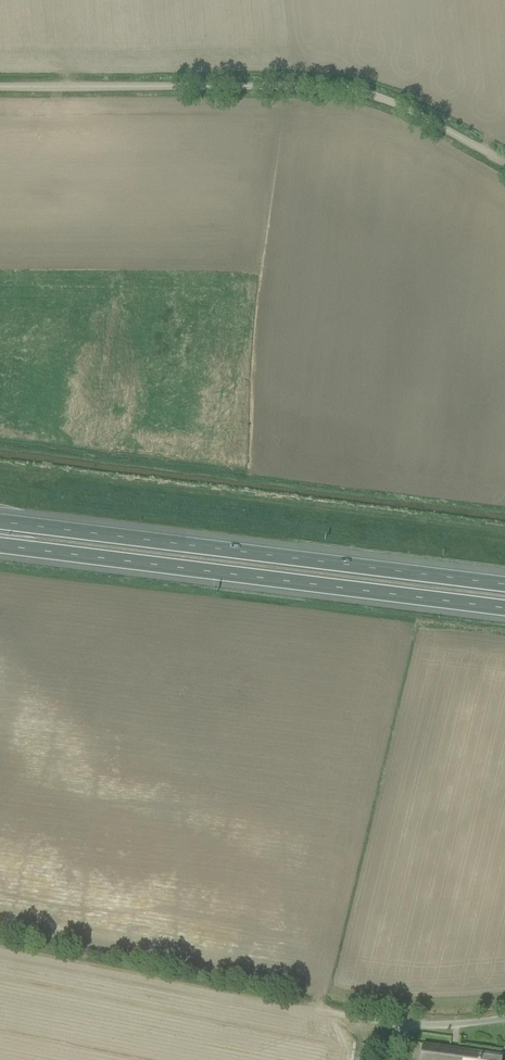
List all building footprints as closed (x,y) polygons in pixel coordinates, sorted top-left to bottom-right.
[(421,1059),(502,1059),(502,1055),(423,1044),(421,1059)]
